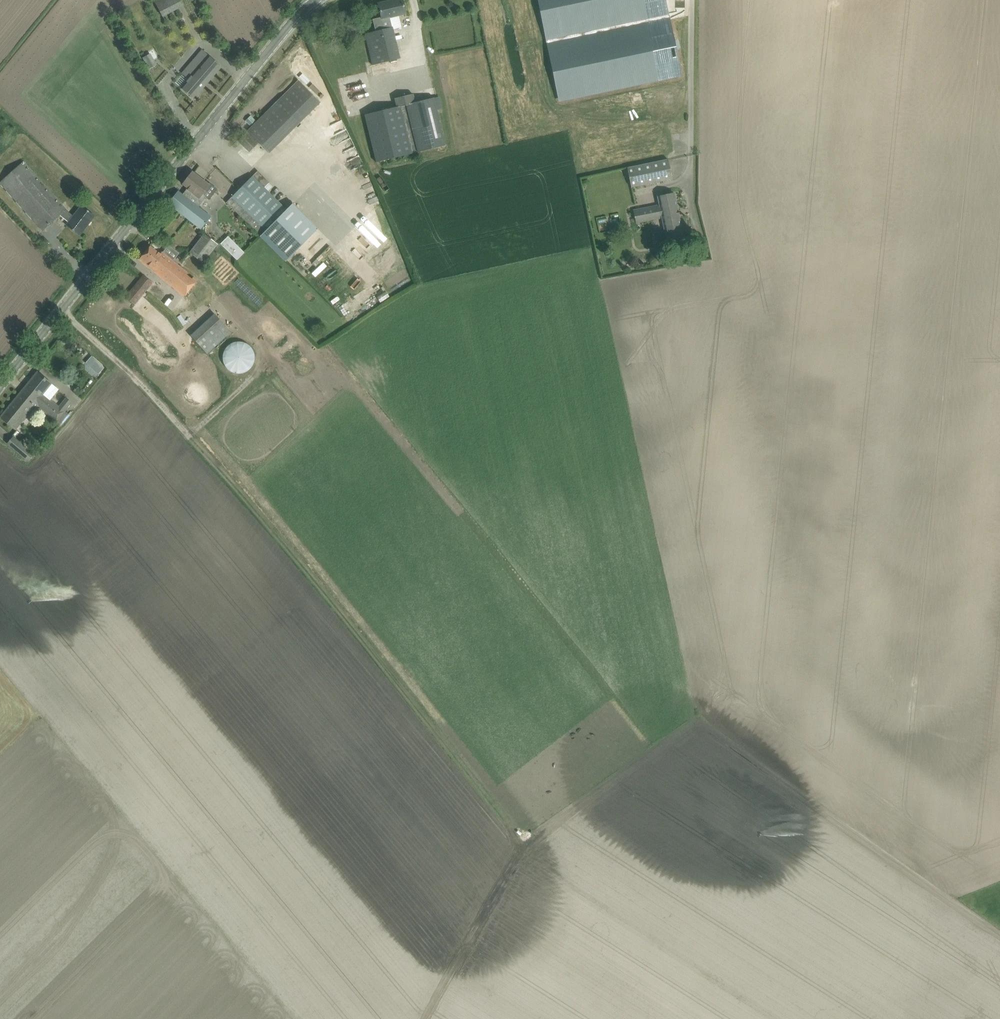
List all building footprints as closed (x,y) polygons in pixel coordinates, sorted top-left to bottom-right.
[(162,15),(184,3),(182,0),(154,0),(162,15)] [(376,31),(365,34),(373,65),(400,58),(392,29),(402,26),(399,15),(406,14),(403,0),(393,0),(378,3),(382,17),(373,19),(376,31)] [(666,0),(540,0),(561,101),(682,76),(666,0)] [(181,88),(194,99),(222,67),(202,50),(182,73),(189,79),(181,88)] [(248,131),(269,153),(320,102),(299,80),(248,131)] [(396,107),(365,115),(376,162),(412,153),(418,151),(418,152),(446,145),(437,110),(443,108),(440,96),(434,98),(415,102),(413,94),(394,99),(396,107)] [(237,141),(249,152),(257,143),(245,133),(237,141)] [(627,168),(631,187),(672,179),(668,160),(627,168)] [(80,235),(95,216),(82,206),(74,216),(66,210),(67,210),(24,161),(0,182),(0,183),(43,231),(60,215),(69,222),(67,225),(80,235)] [(258,171),(226,202),(261,236),(291,206),(287,202),(283,207),(264,188),(269,182),(258,171)] [(168,204),(190,220),(201,229),(211,217),(198,207),(206,197),(202,194),(209,185),(192,173),(185,182),(190,186),(183,195),(178,191),(168,204)] [(658,197),(659,205),(633,210),(636,223),(662,218),(667,242),(684,238),(674,193),(658,197)] [(318,229),(293,204),(291,206),(261,236),(260,236),(286,262),(318,229)] [(191,253),(203,263),(217,244),(205,234),(191,253)] [(228,236),(221,244),(237,260),(244,253),(228,236)] [(192,279),(187,274),(188,273),(162,252),(161,254),(150,246),(139,259),(184,296),(197,281),(193,277),(192,279)] [(125,297),(135,305),(153,283),(144,275),(125,297)] [(191,336),(197,342),(207,354),(231,332),(215,314),(191,336)] [(223,355),(223,357),(223,359),(223,361),(223,362),(224,364),(225,365),(226,367),(227,368),(228,368),(229,369),(230,370),(231,371),(233,372),(234,372),(236,373),(237,373),(239,373),(241,373),(242,373),(244,372),(245,372),(247,371),(248,370),(249,370),(250,368),(251,367),(252,366),(253,365),(254,363),(254,362),(255,360),(255,359),(255,357),(255,355),(255,353),(254,352),(254,350),(253,349),(252,347),(251,346),(250,345),(249,344),(247,343),(246,342),(245,342),(244,341),(242,341),(241,341),(239,341),(238,341),(237,341),(236,341),(234,341),(232,342),(231,342),(230,343),(229,344),(228,345),(227,346),(226,347),(225,349),(224,350),(224,351),(223,352),(223,354),(223,355)] [(92,356),(86,363),(94,370),(100,364),(92,356)] [(26,386),(40,397),(32,406),(38,411),(40,408),(60,424),(65,418),(61,416),(65,411),(64,411),(71,401),(64,397),(58,406),(43,393),(51,383),(38,372),(26,386)] [(32,406),(40,397),(26,386),(1,417),(15,428),(30,409),(35,413),(38,411),(32,406)] [(34,454),(13,437),(8,443),(29,461),(34,454)]
